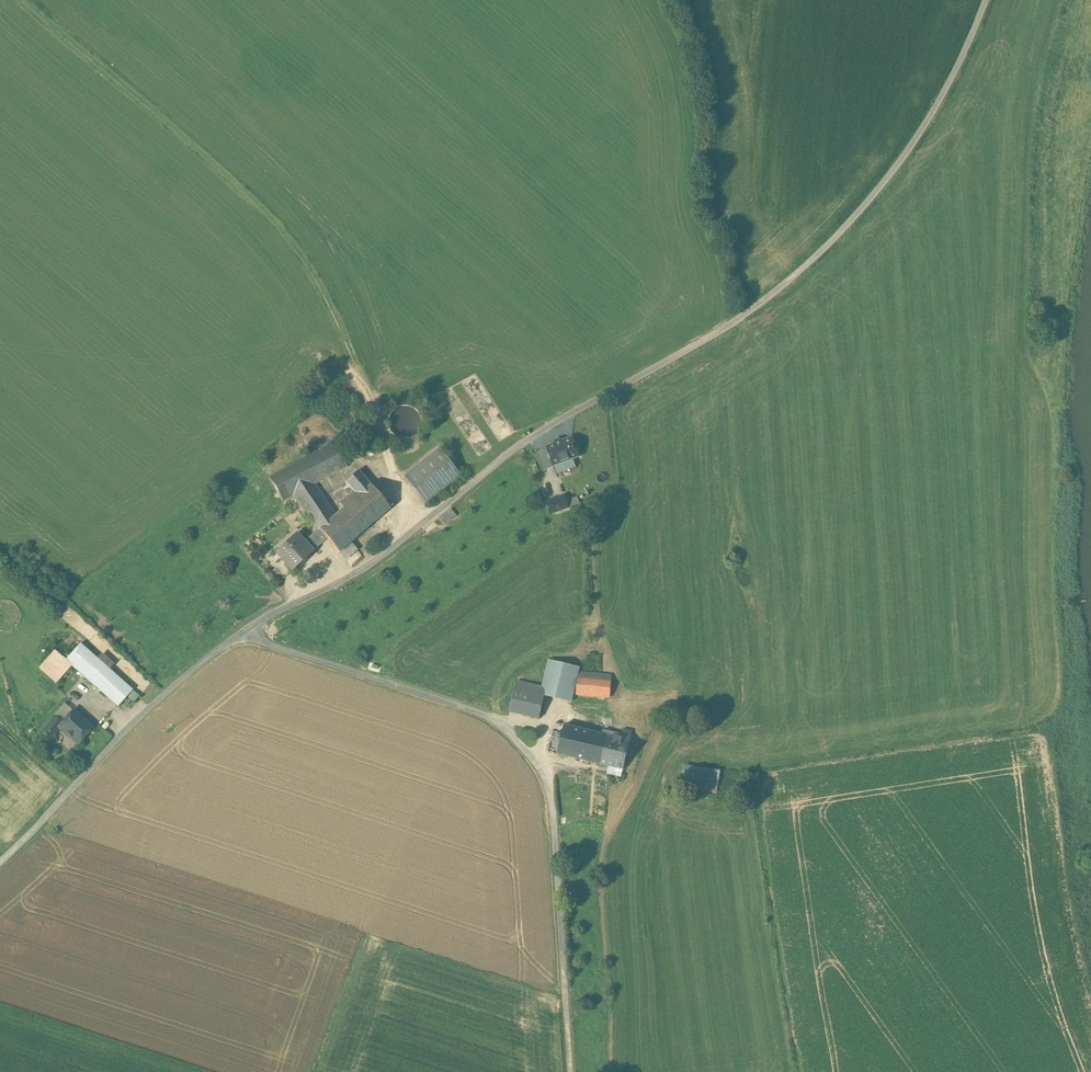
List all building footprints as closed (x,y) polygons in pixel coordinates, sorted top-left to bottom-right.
[(421,429),(422,422),(421,416),(417,410),(411,407),(405,405),(398,407),(393,411),(389,416),(388,423),(389,429),(393,435),(399,438),(405,439),(412,438),(417,434),(421,429)] [(573,437),(546,447),(554,466),(580,457),(573,437)] [(333,444),(269,477),(283,501),(315,484),(347,467),(333,444)] [(460,475),(439,449),(405,477),(425,502),(460,475)] [(352,493),(339,504),(343,508),(335,515),(336,515),(319,529),(327,538),(339,552),(340,552),(351,542),(390,508),(371,484),(370,485),(359,472),(347,482),(357,494),(354,496),(352,493)] [(315,484),(293,495),(317,531),(319,529),(336,515),(335,515),(315,484)] [(547,501),(552,515),(581,503),(578,495),(568,499),(566,493),(547,501)] [(437,520),(443,526),(455,516),(449,509),(437,520)] [(317,531),(304,542),(312,551),(327,538),(319,529),(317,531)] [(296,533),(278,550),(287,561),(286,562),(292,570),(313,552),(312,551),(304,542),(296,533)] [(351,542),(340,552),(346,559),(357,550),(351,542)] [(132,690),(80,644),(68,657),(65,660),(71,665),(72,666),(118,706),(132,690)] [(55,651),(39,668),(56,683),(71,665),(65,660),(68,657),(65,655),(63,658),(55,651)] [(579,667),(549,660),(542,687),(546,688),(545,695),(571,701),(571,702),(572,702),(577,680),(576,680),(578,672),(579,667)] [(591,673),(578,672),(577,678),(576,694),(610,697),(612,676),(591,674),(591,673)] [(542,687),(518,682),(517,688),(545,695),(546,688),(542,687)] [(517,688),(515,688),(510,712),(539,719),(545,695),(517,688)] [(92,728),(73,711),(61,724),(59,727),(59,728),(78,744),(92,728)] [(54,717),(42,732),(49,739),(59,728),(59,727),(61,724),(54,717)] [(607,735),(565,725),(558,754),(601,764),(608,735),(607,735)] [(631,737),(608,732),(607,735),(608,735),(601,764),(609,766),(607,773),(621,777),(631,737)] [(682,766),(679,787),(716,791),(719,770),(682,766)]
